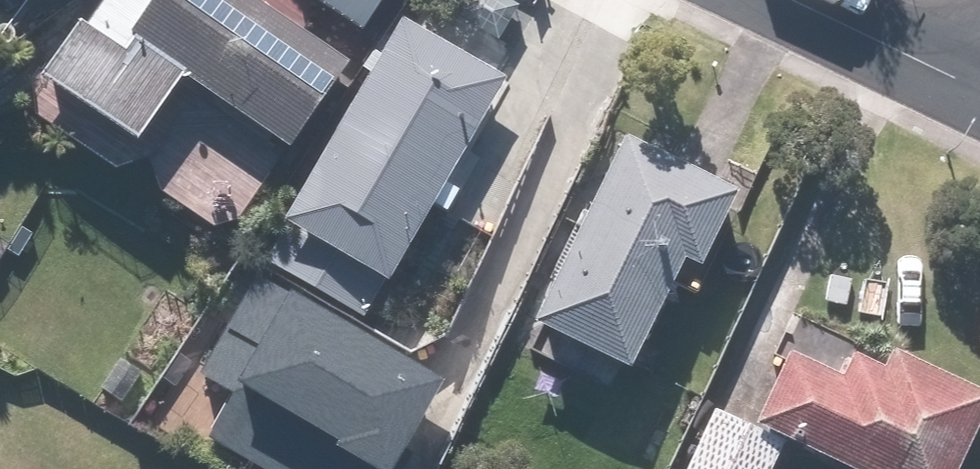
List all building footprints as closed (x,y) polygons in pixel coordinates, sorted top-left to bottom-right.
[(47,72),(144,137),(191,66),(301,140),(355,60),(265,0),(112,0),(96,24),(85,16),(47,72)] [(367,25),(383,0),(326,0),(367,25)] [(266,257),(367,316),(389,277),(396,281),(428,225),(508,272),(576,156),(492,107),(508,79),(405,19),(266,257)] [(561,275),(541,315),(638,365),(680,285),(700,295),(753,190),(635,130),(595,209),(585,204),(552,270),(561,275)] [(447,373),(259,264),(201,364),(239,386),(217,425),(293,468),(392,468),(447,373)] [(760,418),(866,468),(958,468),(979,423),(979,388),(892,346),(884,363),(853,349),(843,370),(794,346),(760,418)] [(717,409),(689,468),(777,468),(790,443),(717,409)]
